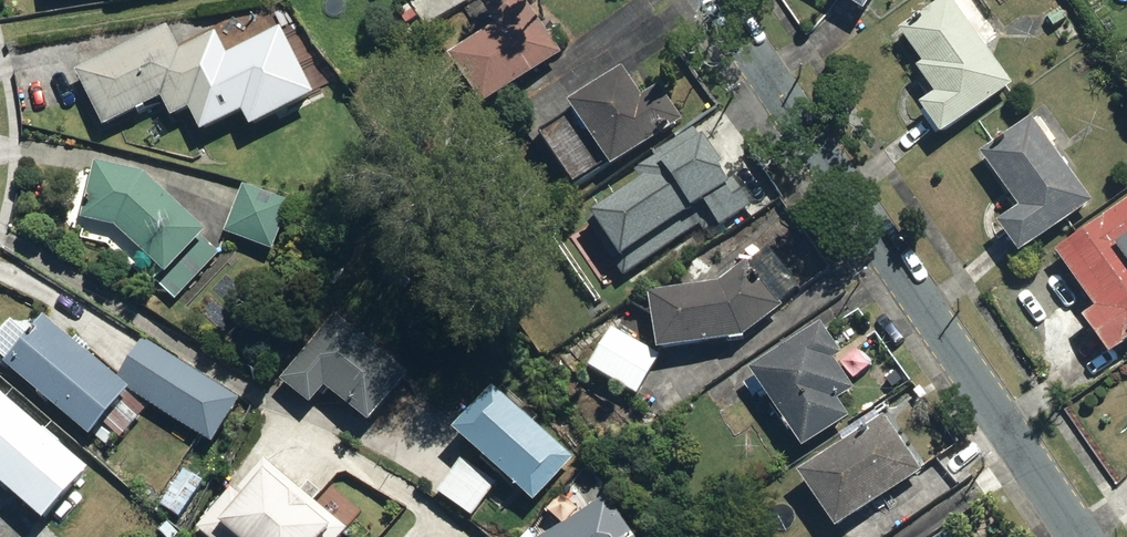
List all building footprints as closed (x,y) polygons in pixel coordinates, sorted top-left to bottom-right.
[(559,54),(518,0),(502,0),(472,23),(480,34),(444,62),(482,113),(559,54)] [(864,18),(875,0),(835,0),(864,18)] [(986,20),(972,0),(952,0),(951,0),(940,0),(896,32),(921,66),(913,72),(932,98),(917,109),(940,140),(1011,88),(986,53),(1002,41),(986,20)] [(166,30),(72,75),(99,130),(158,102),(169,124),(187,116),(198,139),(241,118),(249,134),(314,103),(280,33),(224,60),(213,38),(178,55),(166,30)] [(628,66),(567,108),(611,172),(672,130),(628,66)] [(1019,214),(997,230),(1018,259),(1091,205),(1027,118),(976,155),(1019,214)] [(738,204),(689,132),(650,158),(654,163),(636,175),(643,185),(577,229),(615,286),(738,204)] [(150,181),(91,165),(80,224),(113,230),(164,281),(158,289),(171,302),(218,253),(203,240),(150,181)] [(284,201),(240,186),(222,241),(265,256),(284,201)] [(1053,259),(1093,310),(1080,321),(1110,359),(1126,346),(1126,202),(1053,259)] [(743,259),(711,284),(648,294),(654,353),(743,339),(782,309),(743,259)] [(404,376),(335,316),(279,386),(308,411),(326,390),(363,423),(404,376)] [(128,397),(40,317),(22,337),(26,340),(0,368),(85,444),(128,397)] [(428,351),(391,317),(373,336),(410,370),(428,351)] [(823,327),(748,373),(799,454),(847,424),(835,405),(853,393),(833,361),(841,356),(823,327)] [(659,358),(611,328),(586,370),(634,399),(659,358)] [(573,460),(494,394),(453,442),(532,508),(573,460)] [(89,474),(2,398),(0,400),(0,487),(43,525),(89,474)] [(922,472),(882,417),(794,480),(834,535),(922,472)] [(197,531),(203,536),(350,536),(261,459),(197,531)] [(495,485),(460,460),(435,494),(470,519),(495,485)] [(205,486),(187,471),(156,509),(175,524),(205,486)] [(604,498),(549,536),(631,536),(604,498)]
